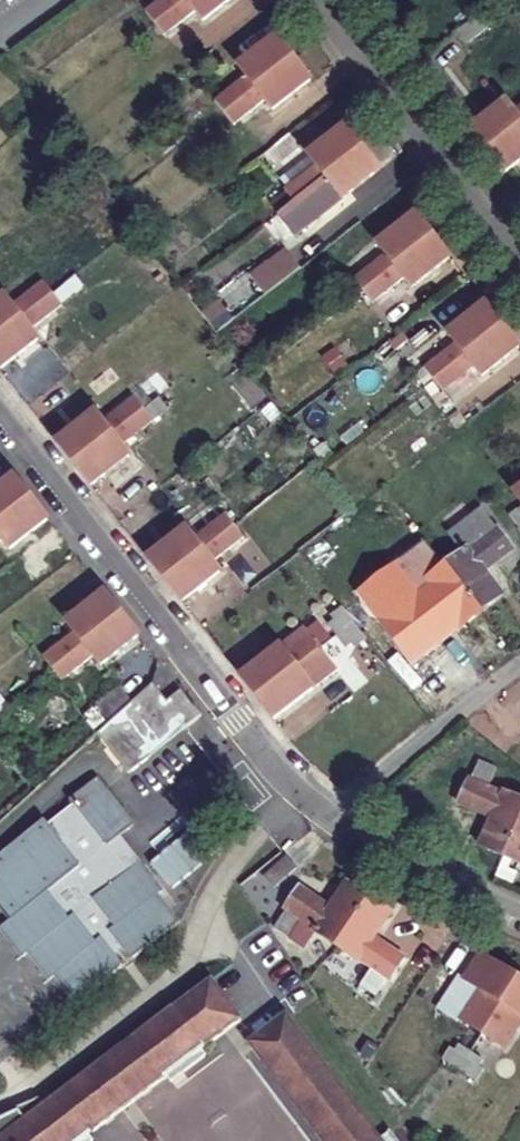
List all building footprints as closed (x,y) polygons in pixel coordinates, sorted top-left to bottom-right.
[(183,0),(160,0),(145,12),(153,23),(183,0)] [(153,23),(161,33),(192,9),(201,20),(227,0),(183,0),(153,23)] [(223,111),(291,58),(275,37),(237,67),(244,76),(214,101),(223,111)] [(291,58),(223,111),(231,122),(261,97),(271,110),(309,79),(291,58)] [(519,127),(519,108),(514,113),(506,103),(468,132),(483,152),(484,154),(519,127)] [(291,199),(360,146),(344,126),(307,156),(315,166),(284,190),(291,199)] [(484,154),(502,176),(519,162),(519,127),(484,154)] [(360,146),(291,199),(301,212),(302,210),(311,222),(341,199),(378,168),(360,146)] [(360,290),(430,236),(412,214),(376,244),(385,254),(352,281),(360,290)] [(430,236),(360,290),(368,301),(399,275),(410,288),(447,256),(430,236)] [(285,251),(250,278),(264,295),(299,268),(285,251)] [(51,292),(43,282),(11,307),(2,295),(0,297),(0,332),(51,292)] [(0,332),(0,366),(34,338),(27,329),(60,302),(51,292),(0,332)] [(429,381),(499,326),(482,303),(444,333),(453,346),(421,371),(429,381)] [(499,326),(429,381),(438,393),(471,367),(478,376),(516,347),(499,326)] [(71,462),(141,408),(134,399),(102,425),(92,411),(54,441),(71,462)] [(141,408),(71,462),(89,484),(125,455),(117,445),(150,418),(141,408)] [(183,475),(158,494),(167,505),(192,487),(183,475)] [(28,499),(12,478),(0,487),(0,521),(28,499)] [(0,521),(0,544),(7,552),(46,521),(28,499),(0,521)] [(442,564),(479,611),(501,593),(484,571),(512,549),(494,526),(492,527),(481,513),(467,525),(477,539),(465,548),(464,547),(442,564)] [(165,584),(236,528),(228,516),(193,542),(186,532),(148,561),(165,584)] [(236,528),(165,584),(180,604),(219,574),(210,562),(243,537),(236,528)] [(479,611),(442,564),(424,578),(425,580),(413,590),(402,575),(387,587),(398,600),(395,603),(413,625),(442,603),(460,626),(479,611)] [(120,614),(103,593),(63,625),(71,634),(40,660),(49,673),(120,614)] [(351,624),(338,608),(329,616),(332,620),(326,625),(335,637),(351,624)] [(120,614),(49,673),(57,682),(89,657),(97,667),(137,636),(120,614)] [(351,624),(335,637),(343,647),(350,642),(354,647),(363,640),(351,624)] [(254,698),(319,649),(303,627),(238,677),(254,698)] [(319,649),(254,698),(271,720),(336,670),(319,649)] [(154,686),(98,735),(130,773),(186,730),(203,717),(182,691),(167,702),(154,686)] [(519,814),(519,801),(500,792),(500,793),(486,786),(494,768),(478,761),(470,778),(467,777),(456,802),(487,817),(475,845),(501,856),(519,814)] [(174,919),(153,892),(159,887),(135,856),(116,832),(126,824),(115,809),(90,777),(66,796),(70,801),(44,821),(39,816),(0,848),(0,908),(2,910),(0,912),(0,933),(16,953),(23,947),(47,977),(51,974),(72,1000),(174,919)] [(501,856),(519,864),(519,814),(501,856)] [(277,883),(293,864),(283,855),(267,875),(277,883)] [(332,948),(365,898),(344,884),(328,908),(298,888),(282,912),(284,913),(274,928),(290,939),(300,924),(312,933),(312,934),(332,948)] [(365,898),(332,948),(355,963),(356,963),(368,970),(357,986),(373,996),(384,980),(386,982),(403,958),(372,938),(388,914),(365,898)] [(514,979),(511,977),(477,954),(460,979),(475,990),(456,1018),(478,1033),(514,979)] [(478,1033),(500,1048),(519,1018),(519,1019),(519,983),(518,982),(514,979),(478,1033)] [(239,1024),(210,984),(38,1105),(19,1118),(13,1109),(0,1114),(0,1140),(73,1140),(239,1024)] [(247,1046),(320,1140),(393,1140),(389,1135),(382,1140),(287,1015),(247,1046)] [(455,1068),(465,1053),(453,1044),(450,1049),(446,1046),(439,1057),(455,1068)] [(465,1053),(455,1068),(471,1079),(478,1070),(472,1066),(476,1060),(465,1053)] [(13,1109),(19,1118),(38,1105),(32,1099),(0,1111),(0,1114),(13,1109)]
